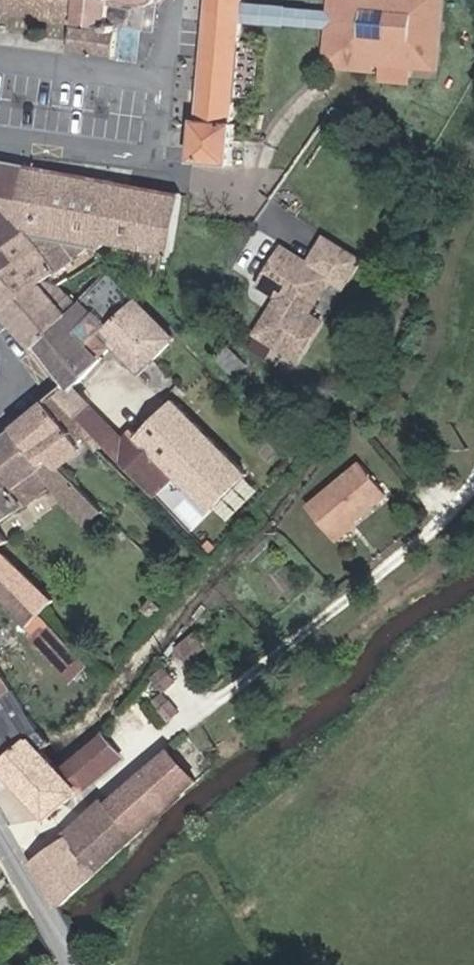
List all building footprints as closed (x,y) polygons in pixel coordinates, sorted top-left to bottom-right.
[(0,7),(0,14),(74,23),(70,52),(115,58),(119,26),(125,23),(128,21),(131,16),(132,10),(130,5),(127,1),(144,4),(155,1),(156,0),(1,0),(0,7)] [(245,1),(230,0),(208,0),(207,19),(243,22),(245,1)] [(415,0),(331,0),(330,10),(328,29),(325,66),(372,70),(373,63),(385,64),(384,79),(408,80),(409,66),(415,0)] [(442,0),(415,0),(409,66),(436,68),(442,0)] [(266,3),(245,1),(243,22),(264,24),(266,3)] [(286,25),(288,6),(266,3),(264,24),(286,26),(286,25)] [(328,29),(330,10),(288,6),(286,25),(328,29)] [(193,161),(232,164),(235,124),(234,124),(236,104),(241,43),(243,22),(207,19),(198,121),(196,121),(193,161)] [(253,106),(258,44),(241,43),(236,104),(253,106)] [(11,303),(43,281),(91,248),(99,249),(105,244),(172,256),(182,193),(0,160),(0,290),(1,291),(11,303)] [(283,247),(260,285),(279,297),(283,300),(275,314),(270,311),(256,334),(299,360),(323,322),(309,313),(332,277),(344,285),(361,260),(325,237),(309,263),(283,247)] [(170,343),(131,304),(136,299),(112,274),(81,304),(36,347),(68,384),(73,390),(77,386),(101,359),(100,357),(116,341),(121,347),(118,351),(141,373),(170,343)] [(81,304),(61,284),(52,292),(43,281),(11,303),(1,291),(0,292),(0,310),(34,349),(36,347),(81,304)] [(275,314),(283,300),(279,297),(270,311),(275,314)] [(175,337),(136,299),(131,304),(170,343),(175,337)] [(247,364),(229,347),(217,359),(235,376),(247,364)] [(92,406),(94,404),(77,386),(73,390),(68,384),(56,394),(80,418),(92,406)] [(80,418),(56,394),(48,401),(82,442),(86,438),(91,443),(99,451),(106,444),(80,418)] [(248,474),(191,417),(198,410),(186,398),(179,404),(175,400),(140,434),(135,429),(124,439),(118,432),(106,444),(162,503),(178,488),(184,482),(207,504),(213,510),(215,509),(247,475),(248,474)] [(53,463),(82,442),(48,401),(15,428),(45,465),(51,460),(53,463)] [(118,432),(92,406),(80,418),(106,444),(118,432)] [(53,463),(51,460),(45,465),(15,428),(0,440),(0,523),(52,488),(88,525),(104,511),(58,468),(53,463)] [(58,468),(91,443),(86,438),(82,442),(53,463),(58,468)] [(356,519),(387,493),(361,463),(308,507),(335,538),(356,519)] [(230,523),(262,490),(247,475),(215,509),(230,523)] [(207,504),(184,482),(178,488),(199,511),(207,504)] [(337,540),(358,522),(356,519),(335,538),(337,540)] [(8,539),(0,531),(0,543),(8,539)] [(0,549),(0,593),(31,627),(55,600),(0,549)] [(88,665),(46,621),(34,632),(33,641),(71,681),(88,665)] [(152,677),(164,692),(178,680),(166,666),(152,677)] [(12,689),(0,668),(0,697),(12,689)] [(43,750),(52,742),(37,729),(12,689),(0,697),(0,755),(4,761),(0,764),(0,767),(47,818),(121,756),(103,736),(62,770),(43,750)] [(60,906),(197,781),(171,750),(70,838),(34,863),(60,906)]
